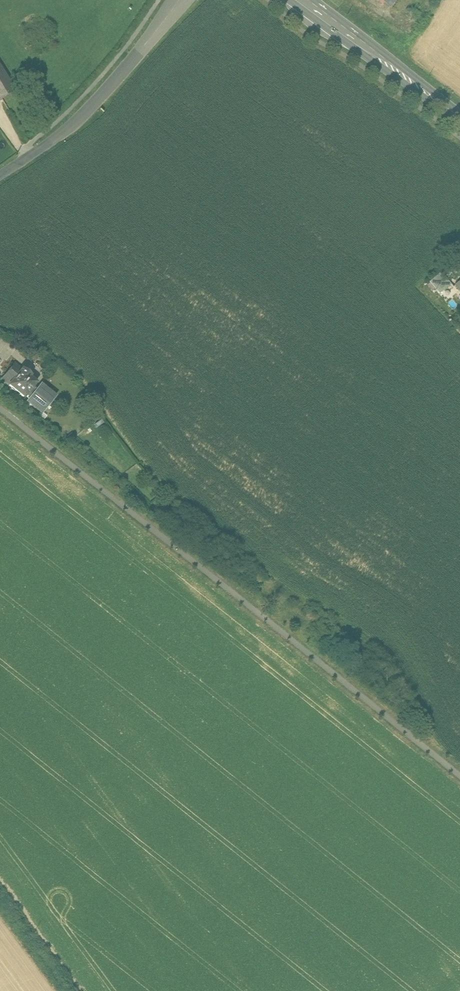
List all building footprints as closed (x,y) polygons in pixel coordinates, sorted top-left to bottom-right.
[(0,65),(0,99),(15,89),(0,65)] [(446,278),(434,287),(439,293),(451,283),(446,278)] [(29,375),(14,363),(12,365),(4,375),(11,381),(8,384),(15,390),(11,395),(18,400),(22,395),(23,396),(26,393),(29,389),(34,382),(28,377),(29,375)] [(30,396),(30,397),(44,408),(52,399),(38,387),(33,393),(30,396)]
